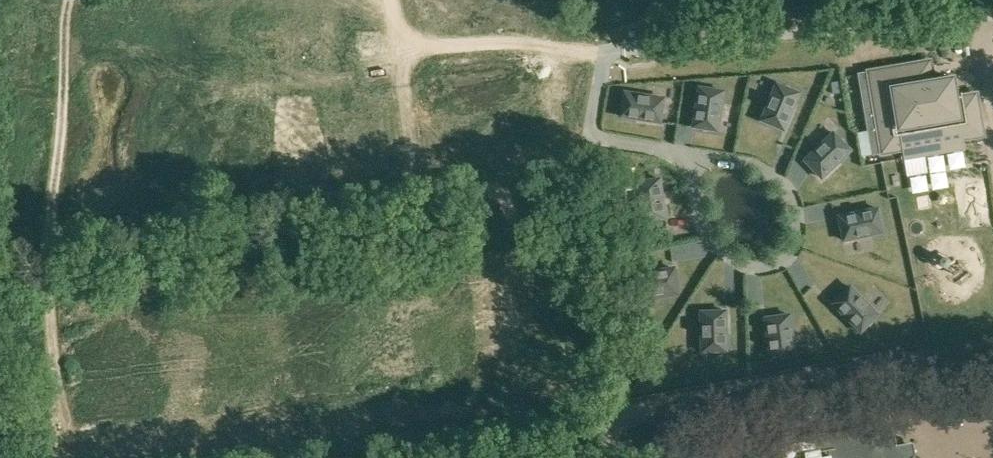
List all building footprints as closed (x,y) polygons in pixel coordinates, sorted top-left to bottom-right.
[(929,61),(868,72),(882,152),(902,149),(904,160),(965,150),(963,138),(982,135),(975,94),(962,96),(961,92),(960,92),(961,96),(955,97),(952,78),(933,81),(932,76),(936,75),(936,74),(932,75),(929,61)] [(799,93),(776,84),(761,121),(783,130),(799,93)] [(699,88),(693,127),(717,131),(723,91),(699,88)] [(624,93),(620,116),(660,122),(664,99),(624,93)] [(833,133),(804,160),(821,178),(850,150),(833,133)] [(665,218),(659,179),(635,182),(641,222),(665,218)] [(878,209),(838,217),(843,240),(882,232),(878,209)] [(633,275),(637,299),(677,293),(674,269),(633,275)] [(878,315),(850,286),(832,303),(861,332),(878,315)] [(702,352),(706,352),(726,351),(725,311),(701,312),(702,352)] [(794,354),(789,315),(765,318),(770,358),(794,354)] [(683,454),(684,457),(910,457),(908,443),(903,444),(896,445),(894,434),(879,436),(877,423),(713,453),(712,449),(683,454)] [(706,437),(691,440),(693,451),(708,448),(706,437)]
